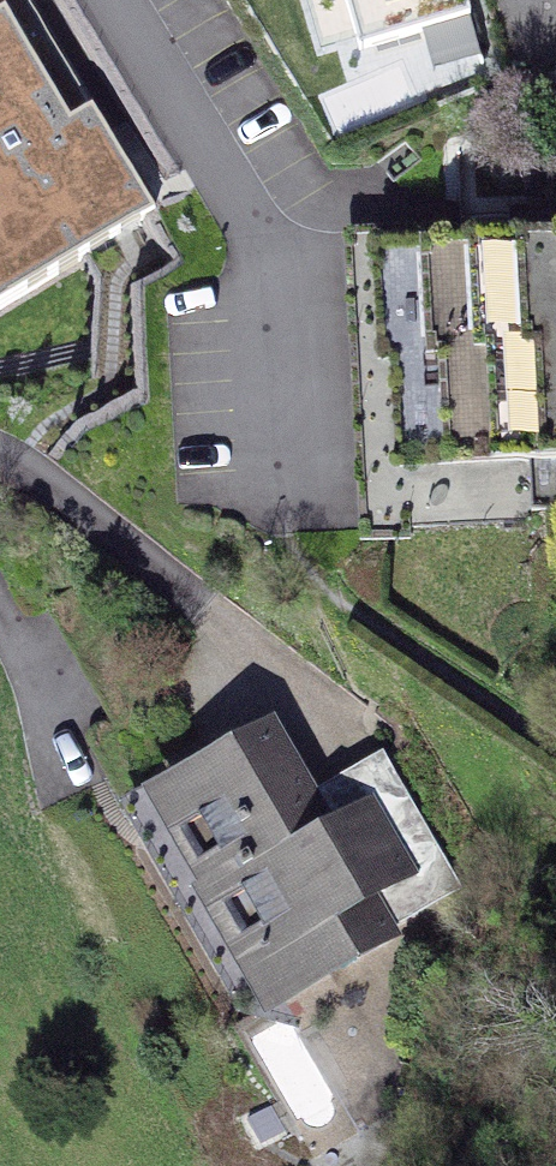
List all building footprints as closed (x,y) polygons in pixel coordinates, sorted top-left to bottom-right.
[(149,221),(21,0),(0,0),(0,307),(149,221)] [(362,120),(516,77),(494,0),(327,0),(362,120)] [(327,257),(338,482),(555,471),(555,246),(327,257)] [(272,720),(161,789),(286,989),(396,921),(272,720)]
